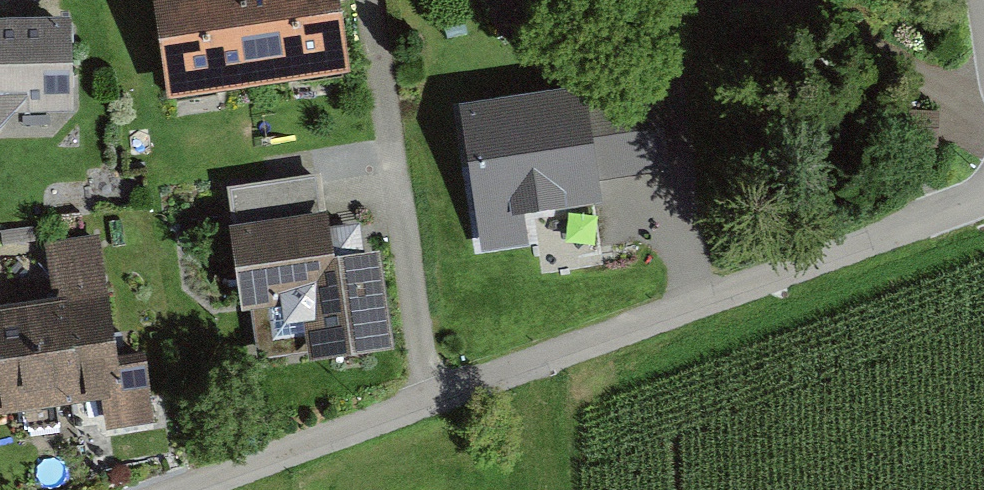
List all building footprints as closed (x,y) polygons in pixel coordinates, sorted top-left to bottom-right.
[(165,99),(350,75),(340,0),(152,0),(165,99)] [(0,25),(0,129),(75,127),(72,23),(0,25)] [(637,78),(456,103),(476,251),(531,244),(527,216),(606,206),(602,176),(650,170),(637,78)] [(229,229),(245,315),(314,301),(326,364),(394,351),(375,250),(335,258),(326,211),(229,229)] [(51,247),(59,307),(0,314),(0,411),(97,399),(102,435),(151,428),(143,362),(120,365),(104,240),(51,247)]
